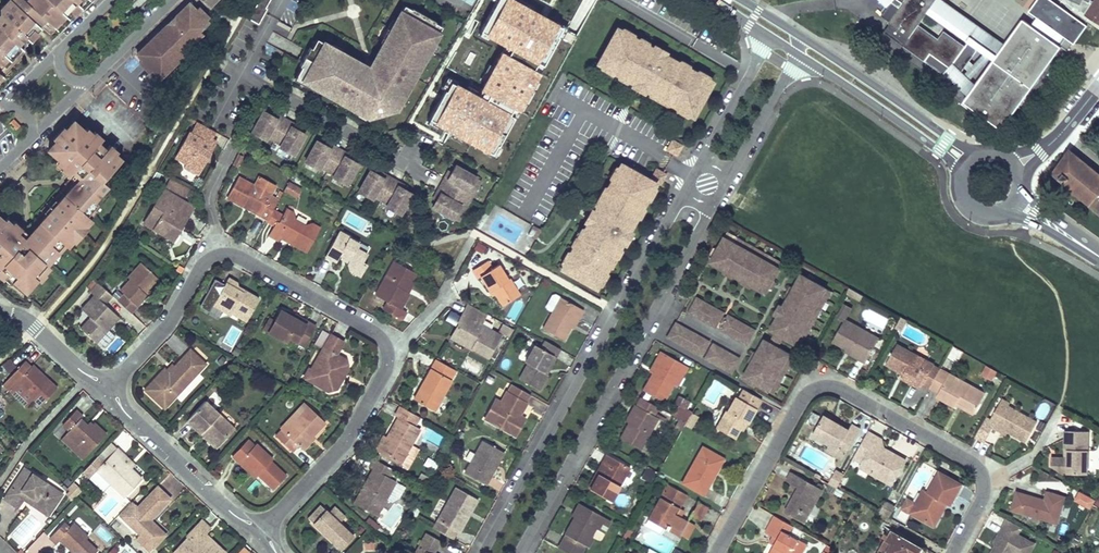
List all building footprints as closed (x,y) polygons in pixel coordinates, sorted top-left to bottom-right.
[(9,51),(33,27),(43,17),(47,21),(51,25),(67,8),(76,0),(29,0),(27,1),(26,0),(15,0),(14,1),(13,0),(7,0),(2,5),(2,10),(5,13),(0,19),(0,61),(9,51)] [(67,8),(71,11),(82,0),(76,0),(67,8)] [(71,11),(72,13),(74,14),(88,0),(82,0),(71,11)] [(250,19),(260,25),(266,14),(268,10),(267,9),(272,0),(261,0),(250,19)] [(487,164),(571,21),(534,0),(488,0),(449,67),(457,71),(424,127),(487,164)] [(948,28),(945,32),(944,31),(938,39),(918,25),(927,13),(936,0),(888,0),(897,11),(894,14),(888,23),(909,38),(903,46),(924,61),(946,77),(953,67),(963,74),(980,51),(948,28)] [(994,61),(1005,45),(942,0),(936,0),(927,13),(948,28),(980,51),(994,61)] [(1046,9),(1052,0),(1033,0),(1046,9)] [(1085,15),(1098,24),(1098,0),(1095,0),(1085,15)] [(413,8),(406,4),(397,19),(399,21),(389,37),(387,36),(377,54),(380,56),(376,62),(363,65),(357,62),(358,59),(340,49),(339,50),(331,46),(333,44),(318,36),(313,45),(311,44),(308,50),(306,54),(301,62),(302,63),(297,71),(320,84),(319,86),(336,96),(336,97),(343,101),(343,100),(360,110),(362,106),(369,110),(376,108),(377,113),(378,112),(386,110),(387,110),(386,106),(393,104),(397,97),(401,99),(410,83),(411,83),(415,76),(414,76),(425,58),(423,57),(432,40),(434,41),(443,26),(436,21),(437,20),(414,7),(413,8)] [(67,8),(51,25),(54,28),(71,11),(67,8)] [(181,21),(143,59),(145,61),(154,71),(163,79),(196,47),(194,45),(204,35),(200,32),(209,23),(207,21),(198,12),(195,8),(190,13),(187,9),(178,17),(181,21)] [(210,18),(201,9),(198,12),(207,21),(210,18)] [(71,11),(54,28),(56,29),(72,13),(71,11)] [(43,17),(33,27),(37,31),(47,21),(43,17)] [(178,17),(140,55),(143,59),(181,21),(178,17)] [(394,18),(384,35),(387,36),(389,37),(399,21),(397,19),(394,18)] [(971,93),(964,102),(1002,129),(1060,47),(1023,21),(1005,45),(994,61),(976,86),(980,89),(975,96),(971,93)] [(33,27),(9,51),(14,55),(16,56),(39,33),(37,31),(33,27)] [(652,47),(620,28),(601,61),(633,80),(649,89),(693,115),(712,82),(667,56),(652,47)] [(427,60),(437,43),(434,41),(432,40),(423,57),(425,58),(427,60)] [(652,47),(667,56),(671,50),(655,40),(652,47)] [(342,46),(334,41),(333,44),(331,46),(339,50),(340,49),(342,46)] [(0,61),(0,70),(14,55),(9,51),(0,61)] [(145,61),(142,64),(151,73),(154,71),(145,61)] [(297,71),(295,76),(317,89),(319,86),(320,84),(297,71)] [(629,87),(645,96),(649,89),(633,80),(629,87)] [(980,89),(976,86),(971,92),(971,93),(975,96),(980,89)] [(393,104),(386,106),(387,110),(386,110),(386,111),(397,108),(402,99),(401,99),(397,97),(393,104)] [(369,110),(362,106),(360,110),(359,111),(368,116),(379,113),(378,112),(377,113),(376,108),(369,110)] [(271,111),(264,107),(252,128),(266,136),(267,133),(274,137),(284,120),(277,116),(277,115),(271,111)] [(286,116),(272,108),(271,111),(277,115),(277,116),(284,120),(286,116)] [(300,124),(286,116),(284,120),(291,124),(291,123),(298,127),(300,124)] [(13,118),(9,122),(16,129),(20,126),(13,118)] [(291,124),(284,120),(274,137),(281,141),(280,144),(293,152),(305,131),(298,127),(291,123),(291,124)] [(189,132),(175,157),(186,163),(184,166),(199,175),(207,159),(206,154),(208,150),(211,152),(217,142),(212,139),(216,132),(197,121),(190,133),(189,132)] [(55,142),(47,150),(51,153),(74,129),(69,125),(65,129),(55,142)] [(31,286),(35,281),(42,273),(48,267),(64,248),(71,241),(78,233),(84,226),(89,220),(87,218),(93,210),(97,207),(93,204),(107,188),(102,183),(119,164),(112,158),(104,150),(97,144),(89,137),(83,132),(77,126),(74,129),(51,153),(58,160),(74,174),(80,179),(25,241),(18,234),(3,221),(0,218),(0,257),(31,286)] [(63,127),(52,139),(55,142),(65,129),(63,127)] [(87,128),(83,132),(89,137),(93,134),(87,128)] [(93,134),(89,137),(97,144),(101,139),(95,132),(93,134)] [(687,142),(675,136),(669,146),(681,152),(687,142)] [(330,146),(316,138),(305,158),(318,166),(320,163),(327,168),(337,150),(330,146)] [(339,147),(325,139),(323,142),(330,146),(337,150),(339,147)] [(109,145),(104,150),(112,158),(115,154),(117,153),(109,145)] [(353,155),(339,147),(337,150),(344,155),(344,154),(351,158),(353,155)] [(344,155),(337,150),(327,168),(334,172),(332,174),(346,182),(358,162),(351,158),(344,154),(344,155)] [(1069,150),(1053,173),(1098,210),(1098,175),(1069,150)] [(115,154),(112,158),(119,164),(122,160),(115,154)] [(233,165),(237,167),(243,156),(238,154),(233,165)] [(58,160),(53,165),(69,180),(74,174),(58,160)] [(670,170),(658,163),(652,175),(664,181),(670,170)] [(655,183),(623,164),(598,206),(589,222),(564,265),(596,284),(620,241),(629,226),(655,183)] [(447,178),(444,177),(440,184),(468,200),(472,193),(468,190),(475,177),(455,165),(451,172),(447,178)] [(370,169),(358,189),(371,197),(373,194),(380,198),(390,181),(383,177),(383,176),(376,172),(370,169)] [(392,178),(378,170),(376,172),(383,176),(383,177),(390,181),(392,178)] [(23,230),(18,234),(25,241),(80,179),(74,174),(69,180),(23,230)] [(254,185),(239,177),(228,198),(243,206),(244,204),(260,213),(259,215),(267,220),(273,209),(278,201),(275,199),(270,196),(276,186),(259,176),(254,185)] [(472,193),(480,180),(475,177),(468,190),(472,193)] [(406,186),(392,178),(390,181),(397,185),(404,188),(406,186)] [(171,179),(166,187),(186,197),(190,189),(171,179)] [(397,185),(390,181),(380,198),(387,202),(385,205),(399,213),(411,192),(404,188),(397,185)] [(284,190),(296,197),(301,189),(288,182),(284,190)] [(468,200),(440,184),(436,191),(439,193),(435,200),(431,206),(451,218),(459,205),(464,208),(468,200)] [(164,189),(144,223),(168,238),(176,226),(178,223),(180,224),(185,216),(187,217),(192,209),(191,206),(164,189)] [(591,202),(582,219),(589,222),(598,206),(591,202)] [(244,204),(243,206),(259,215),(260,213),(244,204)] [(451,218),(456,220),(464,208),(459,205),(451,218)] [(267,220),(267,221),(274,225),(276,221),(278,223),(283,215),(273,209),(267,220)] [(93,210),(87,218),(89,220),(96,213),(93,210)] [(274,225),(269,234),(279,240),(280,238),(282,235),(287,238),(290,237),(291,240),(289,242),(307,252),(320,228),(312,223),(305,225),(295,219),(293,212),(283,215),(278,223),(276,221),(274,225)] [(8,216),(3,221),(18,234),(23,230),(8,216)] [(168,238),(173,241),(187,217),(185,216),(180,224),(178,223),(176,226),(168,238)] [(89,220),(84,226),(86,228),(92,222),(89,220)] [(256,220),(249,231),(256,235),(263,224),(256,220)] [(530,228),(539,234),(543,226),(535,222),(532,225),(530,228)] [(84,226),(78,233),(82,237),(89,230),(86,228),(84,226)] [(628,244),(636,229),(629,226),(620,241),(628,244)] [(339,231),(326,255),(336,261),(340,254),(350,260),(348,263),(350,270),(361,276),(367,265),(363,262),(367,254),(357,249),(360,244),(349,238),(350,237),(339,231)] [(783,263),(727,232),(724,237),(780,268),(783,263)] [(78,233),(71,241),(73,243),(75,245),(82,237),(78,233)] [(710,262),(766,293),(780,268),(724,237),(710,262)] [(71,241),(64,248),(67,250),(73,243),(71,241)] [(483,252),(486,245),(477,241),(474,248),(483,252)] [(6,275),(12,281),(25,293),(31,286),(0,257),(0,270),(6,275)] [(394,261),(375,295),(387,302),(383,309),(401,319),(406,311),(401,308),(409,293),(407,292),(403,289),(413,271),(394,261)] [(488,261),(473,270),(477,278),(480,276),(490,292),(493,290),(495,294),(503,306),(520,295),(510,278),(508,280),(498,264),(492,268),(488,261)] [(120,290),(124,294),(118,301),(130,313),(147,295),(145,293),(149,288),(158,279),(141,263),(127,277),(130,279),(120,290)] [(185,269),(179,265),(176,270),(181,274),(185,269)] [(48,267),(42,273),(45,275),(50,269),(48,267)] [(407,292),(418,274),(413,271),(403,289),(407,292)] [(42,273),(35,281),(40,284),(47,277),(45,275),(42,273)] [(795,344),(826,288),(801,274),(783,307),(777,316),(770,330),(774,333),(784,338),(795,344)] [(6,275),(3,279),(10,284),(12,281),(6,275)] [(215,279),(199,307),(209,312),(214,305),(231,314),(232,313),(234,310),(248,318),(259,299),(246,291),(245,293),(238,289),(237,285),(236,282),(228,278),(225,284),(215,279)] [(551,283),(543,279),(540,284),(547,288),(551,283)] [(97,284),(93,280),(87,287),(91,291),(90,291),(94,295),(82,309),(91,317),(93,320),(91,322),(89,320),(81,328),(96,342),(119,317),(105,304),(112,296),(98,283),(97,284)] [(800,347),(832,291),(826,288),(795,344),(800,347)] [(847,292),(860,300),(863,296),(849,288),(847,292)] [(552,312),(543,328),(563,340),(570,327),(576,316),(579,318),(584,310),(555,294),(552,295),(546,306),(547,309),(552,312)] [(723,313),(697,298),(689,312),(715,327),(723,313)] [(457,326),(451,338),(472,350),(472,349),(488,358),(501,335),(481,324),(487,314),(468,304),(462,314),(463,315),(462,317),(457,326)] [(851,308),(844,304),(837,317),(844,321),(845,319),(851,308)] [(779,305),(774,314),(777,316),(783,307),(779,305)] [(232,313),(246,321),(248,318),(234,310),(232,313)] [(275,321),(271,327),(278,331),(275,335),(286,342),(289,337),(304,346),(315,326),(307,321),(305,324),(293,317),(281,310),(275,321)] [(450,310),(445,320),(457,326),(462,317),(450,310)] [(307,321),(295,314),(293,317),(305,324),(307,321)] [(570,327),(573,329),(579,318),(576,316),(570,327)] [(747,346),(756,332),(730,317),(722,330),(747,346)] [(903,329),(907,320),(901,317),(895,328),(899,330),(903,329)] [(275,321),(269,318),(263,329),(275,335),(278,331),(271,327),(275,321)] [(865,363),(879,338),(845,319),(844,321),(833,341),(850,351),(848,353),(865,363)] [(666,337),(698,355),(705,341),(674,323),(666,337)] [(504,324),(500,332),(509,337),(514,329),(504,324)] [(314,343),(321,347),(329,333),(322,329),(314,343)] [(104,346),(113,354),(125,342),(116,333),(104,346)] [(310,367),(304,377),(328,391),(336,389),(343,377),(339,375),(347,360),(336,354),(344,341),(331,333),(312,369),(310,367)] [(774,333),(769,342),(778,347),(784,338),(774,333)] [(764,339),(743,377),(769,391),(790,353),(778,347),(769,342),(764,339)] [(535,345),(525,362),(527,364),(519,379),(539,390),(548,374),(546,373),(543,372),(552,355),(555,357),(560,349),(545,340),(541,348),(535,345)] [(739,360),(713,344),(705,357),(731,373),(739,360)] [(897,344),(885,364),(900,372),(901,371),(904,372),(903,374),(914,380),(912,384),(920,389),(923,384),(934,365),(934,364),(897,344)] [(164,368),(144,389),(164,408),(191,380),(185,374),(191,367),(197,373),(206,364),(190,349),(174,366),(169,372),(167,370),(164,368)] [(687,367),(660,352),(655,361),(659,363),(654,371),(643,390),(664,401),(674,382),(679,374),(682,376),(687,367)] [(769,391),(774,394),(795,357),(790,353),(769,391)] [(546,373),(555,357),(552,355),(543,372),(546,373)] [(222,356),(218,361),(221,365),(226,360),(222,356)] [(437,359),(415,398),(435,410),(451,379),(456,370),(437,359)] [(343,377),(348,368),(347,360),(339,375),(343,377)] [(17,383),(10,391),(26,407),(33,399),(41,405),(57,388),(32,365),(31,367),(25,361),(10,377),(17,383)] [(655,361),(651,369),(654,371),(659,363),(655,361)] [(940,369),(934,365),(923,384),(930,388),(940,369)] [(981,375),(991,380),(996,371),(987,365),(981,375)] [(185,374),(191,380),(197,373),(191,367),(185,374)] [(975,411),(985,394),(940,369),(930,388),(939,393),(937,396),(954,406),(955,405),(958,399),(963,402),(962,403),(975,411)] [(674,382),(678,384),(682,376),(679,374),(674,382)] [(903,374),(901,379),(912,384),(914,380),(903,374)] [(10,377),(3,385),(10,391),(17,383),(10,377)] [(506,391),(501,401),(496,399),(485,419),(515,436),(525,418),(520,415),(519,414),(521,411),(522,412),(527,403),(526,402),(530,395),(512,384),(507,392),(506,391)] [(747,424),(748,424),(762,400),(743,389),(737,398),(735,397),(727,411),(725,411),(716,428),(735,439),(740,429),(744,422),(747,424)] [(689,402),(678,396),(674,403),(680,406),(685,409),(689,402)] [(654,416),(659,407),(640,397),(635,405),(634,404),(630,412),(633,414),(628,422),(630,423),(628,427),(626,426),(620,437),(641,449),(658,418),(654,416)] [(958,399),(955,405),(973,416),(975,411),(962,403),(963,402),(958,399)] [(1009,403),(1002,399),(997,407),(1005,411),(1008,406),(1009,403)] [(205,401),(186,420),(201,434),(204,431),(219,446),(235,429),(205,401)] [(282,429),(276,436),(292,451),(298,445),(303,450),(312,440),(310,438),(313,435),(325,422),(308,406),(285,431),(282,429)] [(400,406),(395,415),(398,417),(387,437),(379,452),(409,468),(419,449),(411,444),(420,429),(415,426),(420,417),(400,406)] [(676,408),(672,415),(686,423),(692,413),(685,409),(680,406),(678,410),(676,408)] [(1007,432),(1026,442),(1037,422),(1008,406),(1005,411),(997,407),(990,420),(986,417),(975,437),(985,442),(992,427),(995,429),(997,426),(1007,432)] [(61,439),(82,460),(106,434),(94,422),(92,425),(89,428),(86,425),(80,419),(82,416),(76,410),(62,424),(69,430),(61,439)] [(630,412),(625,421),(628,422),(633,414),(630,412)] [(691,429),(698,416),(692,413),(685,425),(691,429)] [(824,415),(812,435),(829,445),(838,450),(841,445),(848,449),(860,429),(852,424),(849,430),(836,423),(835,425),(832,423),(833,421),(824,415)] [(680,419),(676,426),(682,430),(685,425),(686,423),(680,419)] [(997,426),(995,429),(1006,435),(1007,432),(997,426)] [(1088,431),(1065,430),(1064,450),(1068,450),(1067,458),(1064,458),(1051,458),(1050,466),(1064,473),(1087,474),(1088,431)] [(201,434),(217,448),(219,446),(204,431),(201,434)] [(871,474),(891,485),(896,476),(894,475),(897,469),(900,471),(906,460),(888,450),(886,455),(883,453),(884,451),(877,447),(882,439),(868,431),(853,458),(862,463),(861,464),(873,471),(871,474)] [(384,436),(376,450),(379,452),(387,437),(384,436)] [(888,450),(884,447),(882,439),(877,447),(884,451),(883,453),(886,455),(888,450)] [(258,474),(274,489),(286,476),(271,461),(272,459),(256,444),(254,446),(247,440),(232,456),(239,462),(242,459),(253,470),(256,468),(260,472),(258,474)] [(483,440),(464,473),(485,485),(490,477),(487,475),(494,463),(497,465),(504,452),(483,440)] [(117,447),(111,442),(98,455),(104,461),(117,447)] [(826,451),(842,460),(848,449),(841,445),(838,450),(829,445),(826,451)] [(83,471),(89,478),(96,470),(110,483),(124,497),(142,479),(131,468),(121,459),(125,455),(117,447),(104,461),(98,455),(83,471)] [(682,483),(703,495),(708,487),(705,486),(720,457),(702,447),(682,483)] [(630,467),(606,454),(601,464),(603,465),(589,489),(611,501),(630,467)] [(131,468),(134,465),(125,455),(121,459),(131,468)] [(708,487),(723,459),(720,457),(705,486),(708,487)] [(428,458),(424,464),(434,471),(438,463),(428,458)] [(242,459),(239,462),(255,478),(258,474),(260,472),(256,468),(253,470),(242,459)] [(394,470),(374,459),(370,467),(375,470),(369,481),(367,479),(354,503),(377,516),(386,499),(396,482),(396,481),(389,477),(394,470)] [(487,475),(490,477),(497,465),(494,463),(487,475)] [(601,464),(587,488),(589,489),(603,465),(601,464)] [(861,464),(860,467),(871,474),(873,471),(861,464)] [(24,468),(4,498),(18,508),(24,499),(28,494),(35,498),(34,500),(51,511),(63,494),(24,468)] [(655,473),(647,469),(642,478),(650,482),(655,473)] [(89,478),(102,491),(110,483),(96,470),(89,478)] [(844,475),(835,470),(828,483),(836,488),(844,475)] [(823,490),(791,472),(786,481),(799,487),(793,497),(795,498),(793,501),(792,500),(785,512),(804,523),(823,490)] [(962,484),(939,472),(928,492),(923,489),(915,504),(907,500),(906,500),(902,507),(903,508),(902,508),(930,525),(936,523),(943,510),(940,508),(943,501),(947,503),(950,505),(962,484)] [(81,489),(73,482),(68,488),(70,490),(75,495),(81,489)] [(399,498),(405,487),(396,482),(386,499),(392,502),(399,498)] [(679,508),(686,494),(667,484),(650,514),(667,524),(664,528),(675,535),(677,531),(688,537),(694,525),(674,512),(677,506),(679,508)] [(157,486),(136,509),(130,503),(119,515),(139,535),(153,548),(166,535),(150,520),(170,499),(157,486)] [(478,500),(456,487),(433,528),(452,539),(457,531),(459,533),(463,525),(461,523),(468,511),(471,512),(478,500)] [(70,490),(66,495),(72,500),(76,496),(75,495),(70,490)] [(1065,497),(1047,492),(1044,500),(1043,502),(1041,502),(1041,499),(1016,491),(1011,510),(1057,523),(1065,497)] [(24,499),(47,515),(51,511),(34,500),(35,498),(28,494),(24,499)] [(690,515),(700,521),(708,507),(698,501),(690,515)] [(879,512),(889,517),(895,506),(887,502),(885,503),(879,512)] [(577,512),(565,534),(588,547),(593,538),(591,537),(596,528),(604,533),(611,521),(579,503),(574,511),(577,512)] [(321,505),(308,518),(341,549),(353,536),(340,523),(328,512),(321,505)] [(345,517),(334,506),(328,512),(340,523),(345,517)] [(674,512),(680,516),(683,510),(677,506),(674,512)] [(461,523),(463,525),(471,512),(468,511),(461,523)] [(648,519),(664,528),(667,524),(650,514),(648,519)] [(808,545),(789,534),(793,526),(774,515),(765,532),(773,536),(777,539),(774,545),(770,552),(771,552),(803,552),(808,545)] [(368,517),(365,522),(371,527),(375,522),(368,517)] [(1007,519),(994,542),(995,546),(996,549),(994,552),(991,552),(1029,552),(1034,544),(1017,535),(1021,528),(1007,519)] [(181,552),(224,552),(225,552),(209,537),(205,541),(201,537),(205,533),(210,528),(202,520),(187,535),(189,537),(180,546),(181,552)] [(49,537),(56,544),(60,540),(72,551),(71,552),(95,552),(97,550),(86,539),(88,537),(73,523),(69,527),(64,522),(49,537)] [(909,527),(917,531),(919,526),(912,522),(909,527)] [(885,533),(883,537),(886,539),(892,530),(889,528),(886,534),(885,533)] [(923,548),(892,530),(886,539),(879,552),(920,552),(923,548)] [(621,538),(626,541),(630,535),(624,532),(621,538)] [(441,541),(426,533),(418,548),(425,552),(434,552),(441,541)] [(139,535),(136,538),(149,552),(153,548),(139,535)] [(558,548),(568,552),(580,552),(585,545),(566,535),(558,548)] [(773,536),(769,542),(774,545),(777,539),(773,536)] [(373,541),(365,541),(365,549),(374,549),(373,541)]
